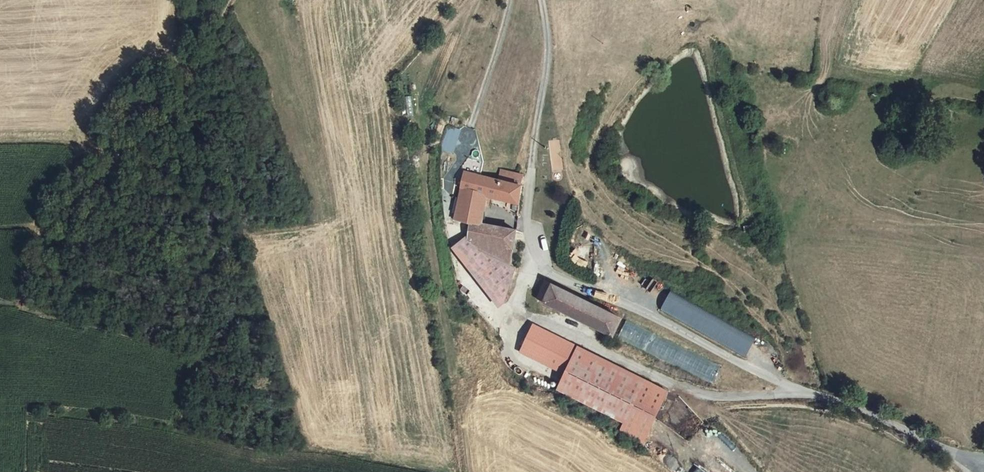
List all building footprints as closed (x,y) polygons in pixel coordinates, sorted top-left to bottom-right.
[(456,152),(462,128),(446,124),(440,148),(456,152)] [(467,188),(487,194),(518,201),(523,173),(509,172),(508,175),(500,175),(499,181),(463,172),(462,185),(467,188)] [(509,233),(510,225),(481,223),(487,194),(467,188),(461,220),(469,222),(471,235),(446,251),(486,308),(487,308),(488,308),(489,308),(490,309),(490,310),(491,311),(491,312),(490,313),(495,307),(503,261),(506,246),(509,233)] [(621,319),(546,282),(538,299),(613,335),(621,319)] [(661,313),(750,353),(759,333),(670,293),(661,313)] [(668,392),(534,324),(520,352),(565,374),(557,389),(625,423),(620,433),(642,444),(668,392)] [(617,342),(715,378),(722,360),(624,324),(617,342)]
